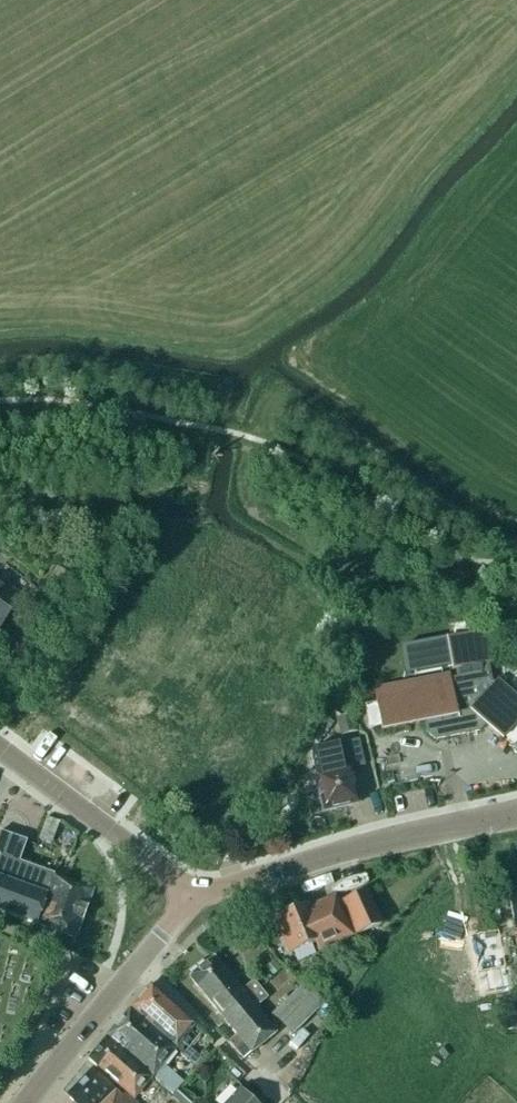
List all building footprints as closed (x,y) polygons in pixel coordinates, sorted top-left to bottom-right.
[(18,599),(0,585),(0,624),(18,599)] [(493,663),(487,633),(473,636),(471,625),(451,629),(453,640),(447,641),(454,676),(374,691),(377,705),(367,707),(371,727),(381,725),(382,731),(425,723),(427,733),(436,740),(479,732),(485,725),(503,740),(507,736),(515,743),(516,740),(516,699),(497,682),(494,685),(491,683),(487,664),(493,663)] [(358,673),(348,675),(351,690),(361,688),(358,673)] [(340,737),(357,733),(353,715),(336,719),(340,737)] [(341,746),(312,753),(317,777),(316,778),(324,813),(359,805),(356,791),(358,791),(357,789),(356,790),(355,785),(356,785),(356,784),(354,784),(351,770),(365,767),(359,741),(340,745),(341,746)] [(46,818),(38,840),(51,844),(59,822),(46,818)] [(27,842),(0,832),(0,912),(37,925),(53,877),(54,877),(54,875),(20,863),(27,842)] [(54,877),(53,877),(37,925),(76,939),(94,891),(54,877)] [(307,906),(276,919),(291,954),(316,944),(319,952),(353,938),(381,926),(367,893),(342,904),(345,915),(342,916),(336,897),(308,909),(307,906)] [(190,978),(238,1035),(231,1041),(245,1059),(277,1034),(256,1009),(269,999),(254,981),(242,992),(215,958),(190,978)] [(272,1016),(293,1037),(325,1006),(305,985),(272,1016)] [(197,1027),(152,986),(132,1008),(177,1049),(197,1027)] [(178,1050),(177,1049),(131,1010),(108,1037),(154,1077),(164,1065),(178,1050)] [(89,1059),(124,1091),(127,1087),(138,1096),(153,1079),(108,1038),(89,1059)] [(230,1061),(222,1069),(243,1088),(244,1088),(246,1075),(230,1061)] [(164,1065),(154,1077),(166,1087),(174,1095),(180,1088),(184,1083),(164,1065)] [(94,1069),(68,1096),(75,1102),(106,1102),(117,1092),(94,1069)] [(173,1098),(172,1099),(177,1102),(195,1102),(197,1101),(182,1089),(173,1098)] [(226,1102),(254,1102),(239,1089),(226,1102)] [(128,1092),(122,1098),(117,1092),(106,1102),(139,1102),(128,1092)]
